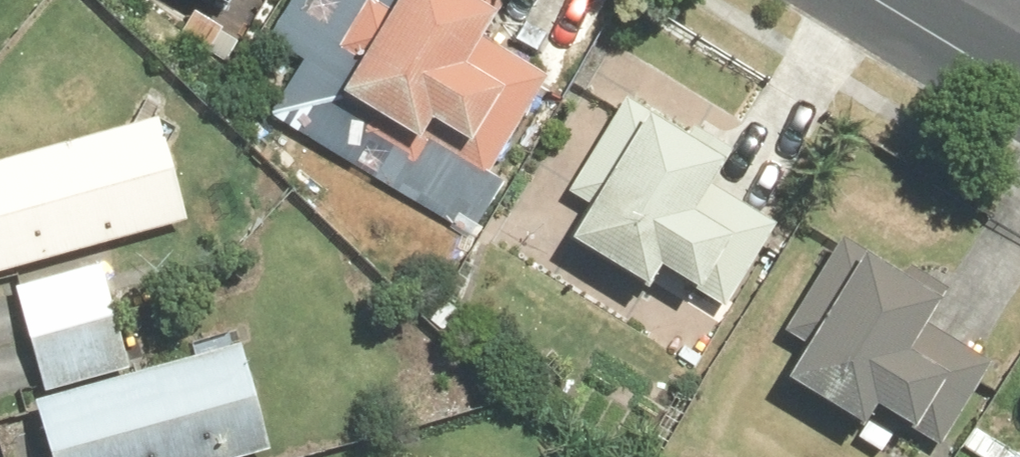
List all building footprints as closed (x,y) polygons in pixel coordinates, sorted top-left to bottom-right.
[(396,2),(393,0),(367,0),(340,46),(363,59),(343,95),(493,180),(555,71),(492,34),(512,0),(397,0),(396,2)] [(661,108),(633,93),(578,192),(593,200),(574,234),(727,320),(785,216),(722,181),(743,144),(665,101),(661,108)] [(196,215),(169,111),(0,153),(0,265),(196,215)] [(958,284),(854,223),(792,327),(813,339),(794,371),(879,422),(889,406),(946,440),(996,356),(936,320),(958,284)] [(61,456),(233,456),(277,445),(248,338),(44,391),(61,456)]
